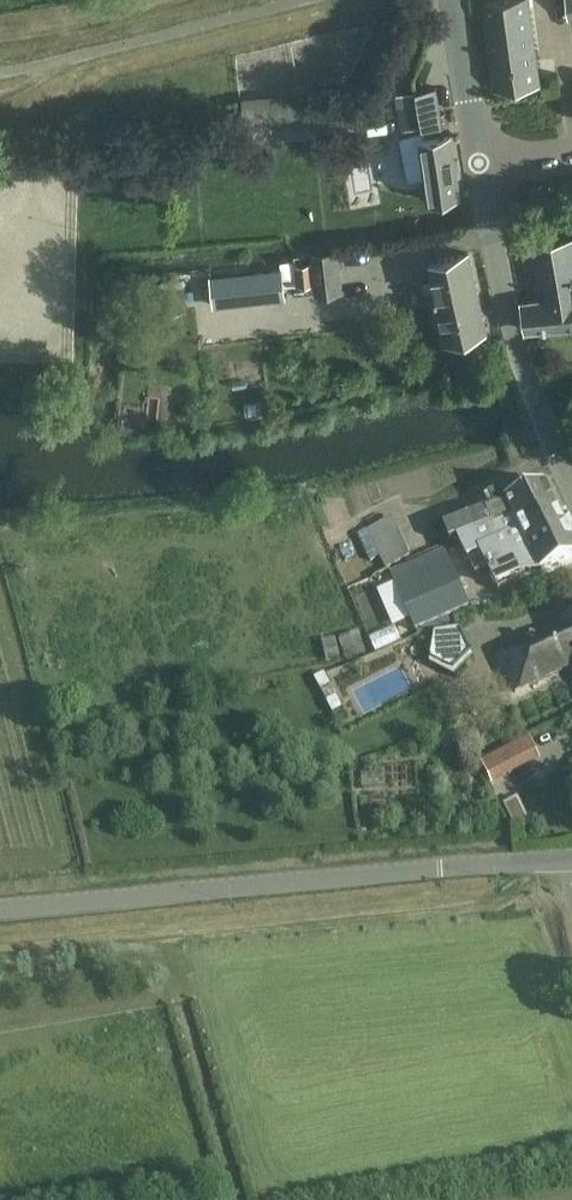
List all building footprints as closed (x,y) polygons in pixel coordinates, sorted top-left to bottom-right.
[(483,0),(495,89),(541,83),(530,0),(483,0)] [(443,124),(437,85),(417,89),(424,127),(443,124)] [(299,92),(242,97),(244,127),(301,122),(299,92)] [(420,140),(429,200),(461,195),(458,175),(462,174),(459,158),(456,158),(452,135),(420,140)] [(527,330),(571,323),(571,235),(521,243),(530,299),(522,301),(527,330)] [(314,283),(315,294),(343,291),(338,249),(311,252),(312,262),(295,264),(297,284),(314,283)] [(438,301),(479,292),(470,252),(429,261),(433,279),(425,281),(427,290),(435,288),(436,293),(430,295),(431,302),(438,301)] [(234,291),(236,305),(284,299),(281,270),(209,278),(211,294),(234,291)] [(487,331),(479,292),(438,301),(447,340),(487,331)] [(443,526),(450,542),(459,539),(460,542),(472,537),(470,534),(494,523),(497,528),(516,519),(520,527),(558,507),(546,481),(506,501),(501,488),(489,494),(494,506),(488,509),(487,507),(443,526)] [(558,507),(520,527),(516,519),(497,528),(494,523),(470,534),(472,537),(460,542),(467,560),(480,554),(496,586),(520,574),(542,571),(571,556),(571,534),(558,507)] [(380,556),(385,567),(409,556),(392,517),(357,533),(370,560),(380,556)] [(471,607),(445,548),(389,573),(415,632),(471,607)] [(559,624),(500,652),(497,662),(514,692),(522,693),(571,667),(571,617),(559,624)] [(363,629),(339,638),(346,657),(370,649),(363,629)] [(434,633),(429,664),(455,677),(475,657),(461,629),(434,633)] [(324,674),(316,678),(321,689),(330,685),(324,674)] [(336,697),(328,701),(333,712),(342,708),(336,697)] [(491,785),(540,760),(529,737),(480,762),(491,785)]
